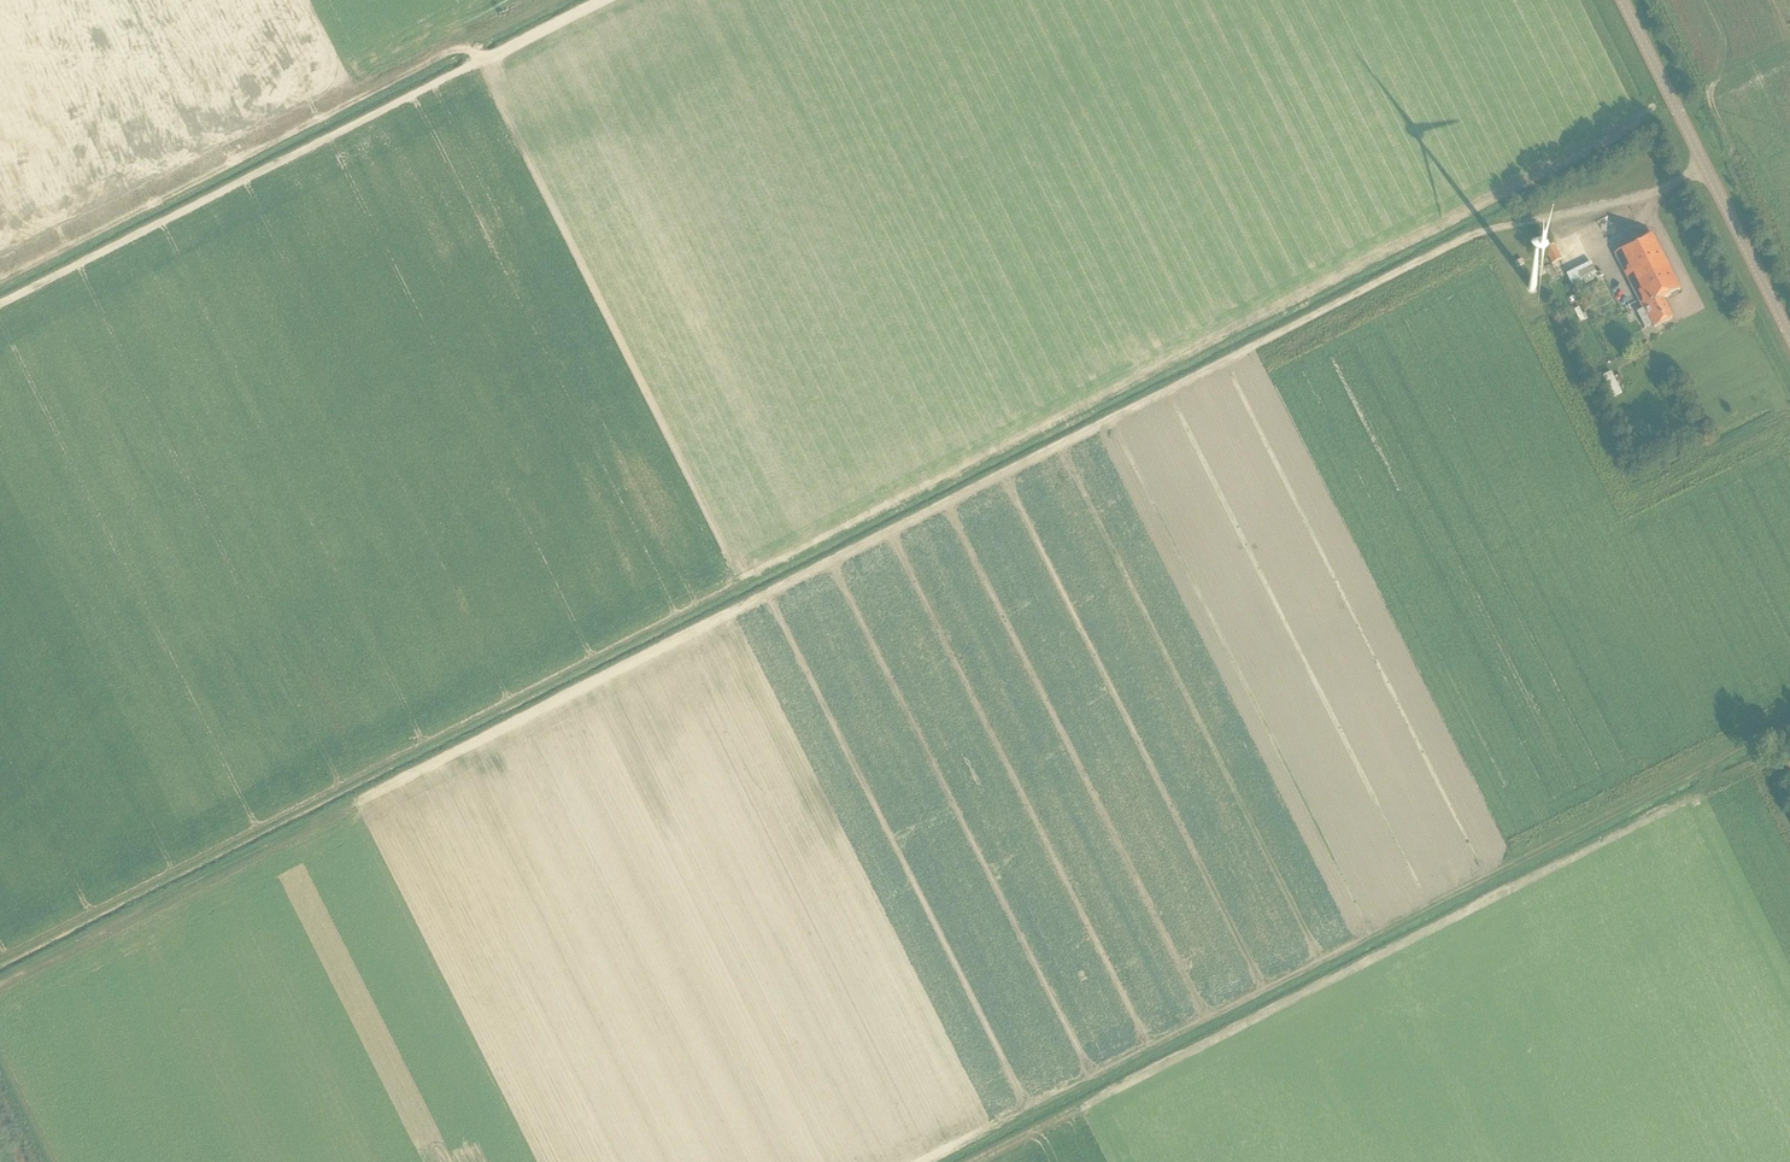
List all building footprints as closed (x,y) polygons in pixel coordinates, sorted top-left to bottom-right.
[(1645,308),(1655,327),(1672,318),(1662,298),(1680,289),(1652,235),(1614,255),(1642,309),(1645,308)] [(1562,260),(1554,244),(1544,249),(1552,265),(1562,260)] [(1567,274),(1572,285),(1583,280),(1585,284),(1594,279),(1592,275),(1597,273),(1591,262),(1567,274)] [(1583,307),(1605,299),(1601,289),(1580,297),(1583,307)] [(1571,304),(1566,307),(1573,319),(1578,316),(1571,304)] [(1637,326),(1644,323),(1635,306),(1629,309),(1637,326)] [(1763,797),(1750,802),(1754,813),(1767,808),(1763,797)]
